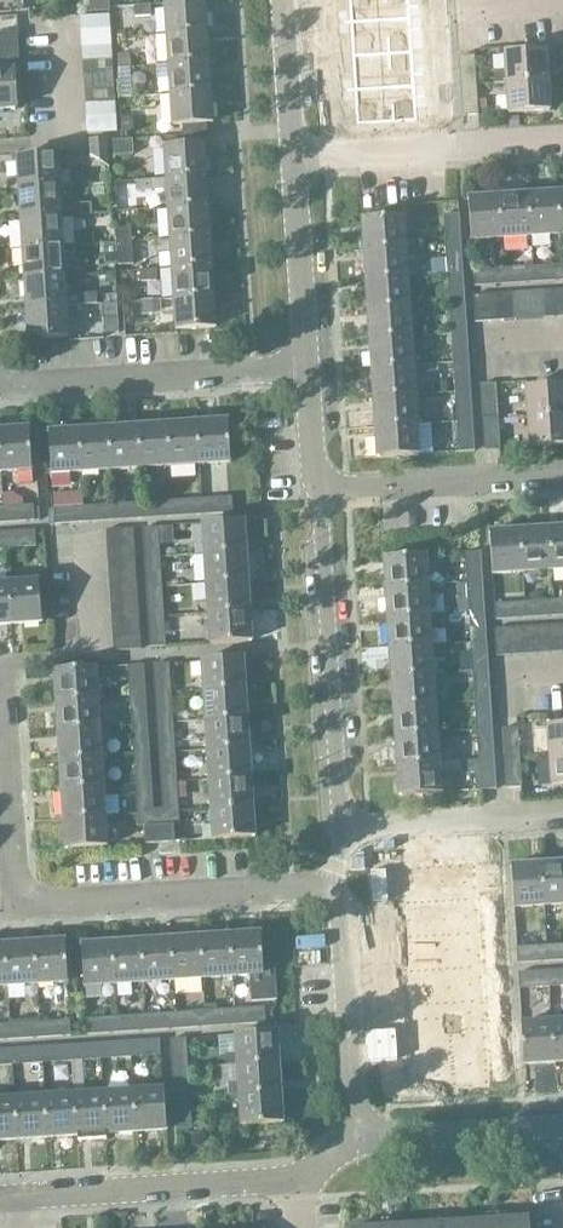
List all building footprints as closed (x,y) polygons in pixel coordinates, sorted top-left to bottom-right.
[(349,1),(350,9),(351,34),(354,76),(356,101),(357,124),(417,120),(417,113),(413,48),(410,0),(349,0),(349,1)] [(166,3),(167,34),(208,31),(206,1),(166,3)] [(135,5),(135,16),(151,15),(151,4),(135,5)] [(446,6),(431,7),(432,16),(447,15),(446,6)] [(111,31),(110,15),(81,17),(82,33),(111,31)] [(447,15),(432,16),(433,25),(447,24),(447,15)] [(447,24),(433,25),(433,34),(448,33),(447,24)] [(14,69),(20,69),(18,31),(0,32),(0,51),(1,68),(0,68),(0,110),(17,108),(14,69)] [(82,47),(112,45),(111,31),(82,33),(82,47)] [(167,34),(169,64),(210,62),(210,61),(214,61),(217,58),(216,45),(213,42),(208,42),(208,31),(167,34)] [(83,61),(112,59),(112,45),(82,47),(83,61)] [(506,84),(508,84),(548,81),(547,70),(554,69),(553,50),(548,46),(527,47),(527,52),(504,53),(505,70),(494,71),(494,83),(506,82),(506,84)] [(118,53),(119,67),(129,67),(128,52),(118,53)] [(460,56),(461,87),(477,86),(475,55),(460,56)] [(84,75),(113,73),(112,59),(83,61),(84,75)] [(169,64),(171,95),(212,92),(210,62),(169,64)] [(450,71),(435,72),(436,82),(451,81),(450,71)] [(85,89),(114,87),(113,73),(84,75),(85,89)] [(451,81),(436,82),(437,91),(451,90),(451,81)] [(548,81),(508,84),(506,84),(508,116),(550,112),(548,81)] [(461,87),(463,115),(479,114),(477,86),(461,87)] [(86,103),(115,101),(114,87),(85,89),(86,103)] [(451,90),(437,91),(437,100),(452,99),(451,90)] [(212,92),(171,95),(173,125),(214,123),(212,92)] [(452,99),(437,100),(438,109),(453,108),(452,99)] [(87,117),(116,115),(115,101),(86,103),(87,117)] [(453,108),(438,109),(439,119),(453,118),(453,108)] [(88,133),(117,131),(116,115),(87,117),(88,133)] [(206,145),(184,146),(184,137),(169,138),(169,147),(165,147),(167,177),(208,175),(206,145)] [(90,154),(111,167),(108,138),(89,139),(90,154)] [(114,140),(115,154),(134,153),(133,139),(114,140)] [(58,154),(17,157),(19,187),(60,185),(72,184),(71,170),(59,171),(58,154)] [(167,177),(168,208),(210,205),(214,205),(217,201),(216,190),(212,187),(208,187),(208,175),(167,177)] [(136,180),(136,191),(152,190),(152,179),(136,180)] [(19,187),(21,218),(62,215),(60,185),(19,187)] [(559,193),(529,195),(532,236),(562,234),(559,193)] [(529,195),(501,197),(503,238),(532,236),(529,195)] [(503,238),(501,197),(469,199),(472,240),(503,238)] [(76,203),(76,215),(92,214),(92,202),(76,203)] [(168,208),(170,238),(211,235),(210,205),(168,208)] [(21,218),(23,248),(64,245),(62,215),(21,218)] [(363,220),(365,248),(406,245),(404,217),(363,220)] [(445,224),(446,243),(462,242),(461,223),(445,224)] [(132,241),(131,228),(116,228),(117,242),(132,241)] [(94,244),(94,232),(77,233),(78,244),(94,244)] [(170,238),(172,268),(213,266),(211,235),(170,238)] [(117,242),(117,243),(118,243),(119,265),(134,264),(132,241),(117,242)] [(118,243),(117,243),(104,244),(105,266),(119,265),(118,243)] [(23,248),(25,278),(66,276),(64,245),(23,248)] [(365,248),(367,279),(408,276),(406,245),(365,248)] [(463,253),(447,254),(448,273),(464,272),(463,253)] [(534,266),(535,282),(554,281),(553,265),(534,266)] [(213,266),(172,268),(174,298),(215,296),(215,294),(219,294),(222,291),(221,279),(218,276),(214,276),(213,266)] [(505,268),(506,284),(525,283),(524,266),(505,268)] [(141,269),(141,280),(157,280),(157,268),(141,269)] [(495,285),(494,268),(474,270),(476,286),(495,285)] [(97,293),(67,294),(66,276),(25,278),(27,309),(68,306),(68,305),(98,303),(97,293)] [(367,279),(369,308),(410,306),(408,276),(367,279)] [(465,283),(449,284),(450,303),(466,302),(465,283)] [(555,289),(542,290),(544,318),(556,317),(555,289)] [(555,289),(556,317),(562,317),(562,289),(555,289)] [(542,290),(529,291),(530,319),(544,318),(542,290)] [(529,291),(516,292),(518,320),(530,319),(529,291)] [(516,292),(502,293),(503,320),(518,320),(516,292)] [(502,293),(488,294),(490,321),(503,320),(502,293)] [(490,321),(488,294),(473,295),(475,322),(490,321)] [(215,296),(174,298),(176,329),(217,326),(215,296)] [(168,316),(165,300),(140,303),(142,320),(168,316)] [(103,303),(105,333),(119,332),(118,303),(103,303)] [(68,306),(27,309),(29,339),(70,336),(68,306)] [(369,308),(370,339),(412,336),(410,306),(369,308)] [(467,313),(451,314),(452,333),(468,332),(467,313)] [(370,339),(372,367),(414,364),(412,336),(370,339)] [(468,341),(452,342),(454,361),(470,360),(468,341)] [(372,367),(374,398),(416,395),(414,364),(372,367)] [(470,372),(454,373),(456,392),(472,391),(470,372)] [(481,384),(483,420),(499,419),(497,383),(481,384)] [(529,417),(562,415),(562,385),(528,387),(529,417)] [(374,398),(376,426),(417,423),(416,395),(374,398)] [(472,400),(456,402),(457,421),(474,420),(472,400)] [(529,417),(531,449),(562,446),(562,415),(529,417)] [(228,419),(198,421),(201,463),(231,461),(228,419)] [(483,420),(485,449),(501,449),(499,419),(483,420)] [(198,421),(169,423),(171,465),(201,463),(198,421)] [(169,423),(139,425),(142,467),(171,465),(169,423)] [(417,423),(376,426),(378,458),(420,455),(417,423)] [(139,425),(109,427),(112,469),(142,467),(139,425)] [(109,427),(79,429),(82,471),(112,469),(109,427)] [(0,430),(0,431),(3,472),(18,471),(18,484),(33,482),(30,428),(0,430)] [(82,471),(79,429),(50,431),(52,473),(82,471)] [(474,431),(458,432),(459,451),(476,450),(474,431)] [(223,512),(223,497),(203,498),(204,513),(223,512)] [(194,514),(193,499),(174,500),(175,515),(194,514)] [(164,516),(163,501),(144,502),(145,517),(164,516)] [(134,518),(133,503),(114,504),(115,519),(134,518)] [(34,504),(16,505),(17,521),(35,520),(34,504)] [(104,520),(103,504),(84,506),(85,521),(104,520)] [(75,522),(74,506),(55,507),(56,523),(75,522)] [(203,522),(205,552),(246,550),(245,520),(203,522)] [(135,540),(135,526),(107,528),(108,542),(135,540)] [(144,545),(160,544),(159,527),(143,528),(144,545)] [(551,530),(553,570),(562,569),(562,529),(551,530)] [(7,532),(8,548),(27,547),(26,530),(7,532)] [(551,530),(521,531),(524,572),(553,570),(551,530)] [(524,572),(521,531),(490,533),(493,574),(524,572)] [(109,556),(136,554),(135,540),(108,542),(109,556)] [(205,552),(207,583),(248,580),(246,550),(205,552)] [(110,569),(137,567),(136,554),(109,556),(110,569)] [(385,556),(387,587),(428,585),(426,554),(385,556)] [(161,555),(145,556),(146,575),(162,574),(161,555)] [(467,563),(468,582),(484,581),(483,562),(467,563)] [(110,582),(138,580),(137,567),(110,569),(110,582)] [(111,595),(139,594),(138,580),(110,582),(111,595)] [(207,583),(209,613),(250,610),(248,580),(207,583)] [(10,583),(13,624),(43,622),(40,581),(10,583)] [(10,583),(0,583),(0,624),(13,624),(10,583)] [(164,605),(163,585),(147,586),(148,606),(164,605)] [(387,587),(389,616),(429,613),(428,585),(387,587)] [(484,590),(468,591),(470,610),(486,609),(484,590)] [(112,609),(140,607),(139,594),(111,595),(112,609)] [(556,615),(562,615),(562,599),(555,599),(556,615)] [(546,616),(545,600),(526,601),(527,617),(546,616)] [(514,602),(496,603),(496,619),(515,618),(514,602)] [(113,622),(141,620),(140,607),(112,609),(113,622)] [(250,610),(209,613),(211,643),(252,640),(250,610)] [(389,616),(390,648),(431,644),(429,613),(389,616)] [(165,616),(149,617),(150,636),(166,635),(165,616)] [(114,635),(141,634),(141,620),(113,622),(114,635)] [(486,622),(470,623),(472,642),(488,641),(486,622)] [(562,624),(549,625),(551,653),(562,652),(562,636),(562,624)] [(537,653),(551,653),(549,625),(536,626),(537,653)] [(536,626),(523,627),(524,654),(537,653),(536,626)] [(511,655),(524,654),(523,627),(509,628),(511,655)] [(495,629),(497,656),(511,655),(509,628),(495,629)] [(115,650),(142,648),(141,634),(114,635),(115,650)] [(390,648),(392,676),(433,674),(431,644),(390,648)] [(488,651),(472,652),(474,671),(490,670),(488,651)] [(202,660),(204,690),(245,687),(243,657),(202,660)] [(155,681),(171,680),(170,662),(154,663),(155,681)] [(56,670),(58,699),(99,697),(97,667),(56,670)] [(392,676),(394,707),(435,704),(433,674),(392,676)] [(129,676),(130,695),(146,694),(145,675),(129,676)] [(490,681),(474,682),(475,701),(491,700),(490,681)] [(204,690),(206,719),(247,717),(245,687),(204,690)] [(157,712),(173,711),(172,692),(156,693),(157,712)] [(58,699),(60,729),(101,727),(99,697),(58,699)] [(394,707),(396,735),(437,733),(435,704),(394,707)] [(147,705),(131,706),(132,725),(148,724),(147,705)] [(492,710),(476,711),(477,730),(493,729),(492,710)] [(206,719),(208,749),(249,746),(247,717),(206,719)] [(159,742),(175,741),(174,722),(157,723),(159,742)] [(550,755),(562,754),(562,723),(548,724),(550,755)] [(505,758),(521,757),(519,726),(503,728),(505,758)] [(60,729),(61,759),(103,757),(101,727),(60,729)] [(396,735),(397,766),(438,763),(437,733),(396,735)] [(149,734),(133,735),(134,755),(150,754),(149,734)] [(494,740),(478,741),(479,760),(495,759),(494,740)] [(208,749),(210,779),(251,776),(249,746),(208,749)] [(161,771),(177,770),(175,751),(159,752),(161,771)] [(550,755),(552,786),(562,785),(562,754),(550,755)] [(61,759),(63,789),(105,786),(103,757),(61,759)] [(521,757),(505,758),(507,787),(523,786),(521,757)] [(495,759),(479,760),(461,761),(462,774),(475,773),(476,790),(497,788),(495,759)] [(438,763),(397,766),(399,795),(440,793),(438,763)] [(151,764),(135,765),(136,784),(152,783),(151,764)] [(210,779),(212,809),(253,806),(251,776),(210,779)] [(163,801),(179,800),(177,781),(161,782),(163,801)] [(63,789),(65,819),(106,816),(105,786),(63,789)] [(153,794),(137,795),(138,814),(154,813),(154,809),(153,794)] [(213,825),(203,825),(204,839),(255,836),(253,806),(212,809),(213,825)] [(154,809),(154,813),(138,814),(139,826),(159,824),(159,813),(158,808),(154,809)] [(158,808),(159,813),(159,824),(175,823),(180,823),(179,811),(163,812),(163,808),(158,808)] [(106,816),(65,819),(67,849),(108,846),(106,816)] [(146,825),(148,844),(176,842),(175,823),(146,825)] [(543,862),(546,904),(562,903),(562,861),(543,862)] [(546,904),(543,862),(512,864),(515,906),(546,904)] [(464,864),(404,868),(405,890),(406,916),(409,958),(410,971),(411,983),(412,1006),(424,1005),(429,1005),(429,1017),(413,1018),(415,1057),(417,1077),(442,1076),(451,1075),(451,1088),(466,1087),(488,1086),(483,999),(473,1000),(468,931),(465,881),(464,864)] [(502,869),(488,870),(488,879),(503,878),(502,869)] [(503,878),(488,879),(489,888),(503,887),(503,878)] [(503,887),(489,888),(489,897),(504,897),(503,887)] [(504,897),(489,897),(490,907),(504,906),(504,897)] [(504,906),(490,907),(490,916),(505,915),(504,906)] [(261,932),(231,934),(234,976),(250,975),(252,1001),(277,999),(275,964),(263,965),(261,932)] [(231,934),(201,936),(204,978),(234,976),(231,934)] [(201,936),(171,938),(174,980),(204,978),(201,936)] [(171,938),(142,940),(144,982),(174,980),(171,938)] [(142,940),(112,942),(114,983),(144,982),(142,940)] [(67,941),(37,943),(39,983),(69,982),(67,941)] [(507,941),(492,942),(493,952),(507,951),(507,941)] [(114,983),(112,942),(82,944),(85,985),(114,983)] [(37,943),(7,945),(9,985),(39,983),(37,943)] [(549,961),(562,960),(562,943),(548,944),(549,961)] [(0,945),(0,986),(9,985),(7,945),(0,945)] [(537,961),(536,945),(518,946),(518,963),(537,961)] [(507,951),(493,952),(493,961),(508,960),(507,951)] [(508,960),(493,961),(494,970),(508,969),(508,960)] [(508,969),(494,970),(494,979),(509,978),(508,969)] [(530,971),(531,988),(550,987),(549,970),(530,971)] [(509,978),(494,979),(495,988),(510,987),(509,978)] [(510,1001),(496,1002),(496,1012),(511,1011),(510,1001)] [(236,1008),(237,1024),(256,1023),(255,1007),(236,1008)] [(206,1010),(207,1026),(226,1025),(225,1009),(206,1010)] [(176,1012),(177,1028),(196,1027),(195,1011),(176,1012)] [(511,1011),(496,1012),(497,1021),(512,1020),(511,1011)] [(146,1014),(147,1030),(167,1029),(166,1013),(146,1014)] [(117,1016),(118,1032),(137,1031),(136,1015),(117,1016)] [(107,1033),(106,1017),(87,1018),(89,1034),(107,1033)] [(41,1021),(42,1037),(62,1036),(61,1020),(41,1021)] [(512,1020),(497,1021),(498,1030),(512,1029),(512,1020)] [(552,1021),(554,1063),(562,1062),(562,1020),(552,1021)] [(554,1063),(552,1021),(522,1023),(524,1065),(554,1063)] [(11,1023),(12,1039),(32,1037),(31,1022),(11,1023)] [(281,1030),(282,1053),(293,1053),(292,1029),(281,1030)] [(512,1029),(498,1030),(498,1039),(513,1038),(512,1029)] [(236,1033),(238,1064),(278,1061),(276,1031),(236,1033)] [(143,1040),(144,1056),(161,1055),(160,1039),(143,1040)] [(132,1041),(113,1042),(114,1058),(133,1057),(132,1041)] [(83,1044),(84,1060),(103,1059),(102,1043),(83,1044)] [(53,1046),(54,1062),(73,1061),(72,1044),(53,1046)] [(23,1048),(24,1064),(43,1062),(42,1046),(23,1048)] [(188,1047),(172,1048),(173,1067),(189,1067),(188,1047)] [(14,1064),(13,1048),(0,1049),(0,1065),(14,1064)] [(238,1064),(240,1094),(280,1091),(278,1061),(238,1064)] [(189,1078),(173,1079),(175,1098),(191,1097),(189,1078)] [(165,1088),(135,1090),(138,1131),(168,1129),(165,1088)] [(135,1090),(105,1092),(108,1133),(138,1131),(135,1090)] [(280,1091),(240,1094),(242,1124),(282,1121),(280,1091)] [(105,1092),(75,1094),(78,1135),(79,1141),(106,1139),(108,1139),(108,1133),(105,1092)] [(75,1094),(46,1096),(48,1137),(78,1135),(75,1094)] [(46,1096),(16,1098),(19,1139),(48,1137),(46,1096)] [(0,1099),(0,1141),(19,1139),(16,1098),(0,1099)] [(191,1108),(175,1109),(176,1128),(192,1127),(191,1108)] [(529,1217),(497,1219),(498,1227),(529,1227),(529,1217)] [(497,1219),(468,1221),(468,1227),(498,1227),(497,1219)]
